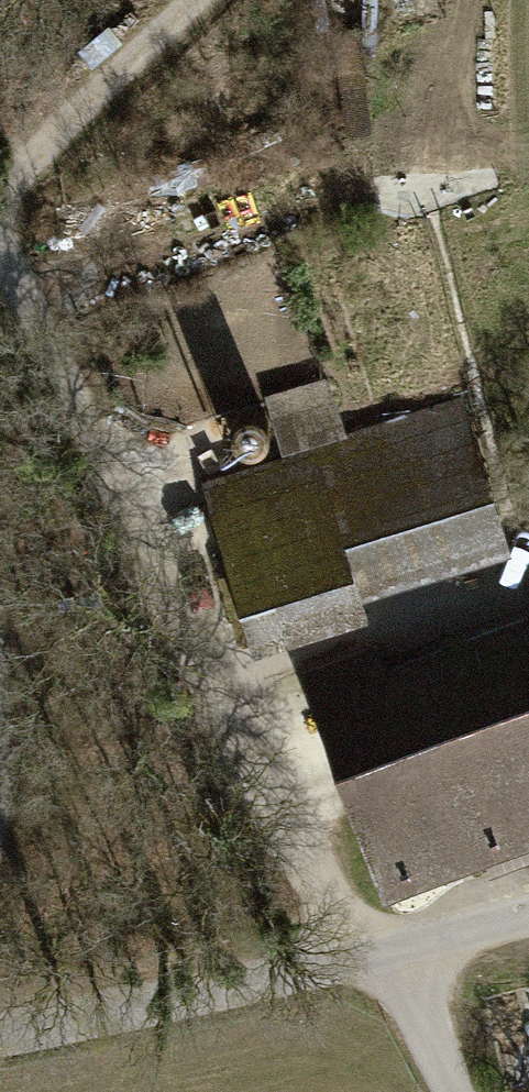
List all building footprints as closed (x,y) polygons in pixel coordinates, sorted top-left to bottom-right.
[(264,454),(192,476),(242,639),(358,604),(354,591),(501,546),(455,394),(342,428),(326,373),(257,394),(275,451),(264,454)] [(225,425),(225,431),(227,437),(230,441),(235,444),(241,446),(246,446),(251,444),(256,440),(259,435),(260,429),(259,424),(257,419),(253,415),(248,412),(242,411),(236,412),(231,415),(228,420),(225,425)] [(525,617),(304,699),(375,888),(528,831),(528,627),(525,617)]
